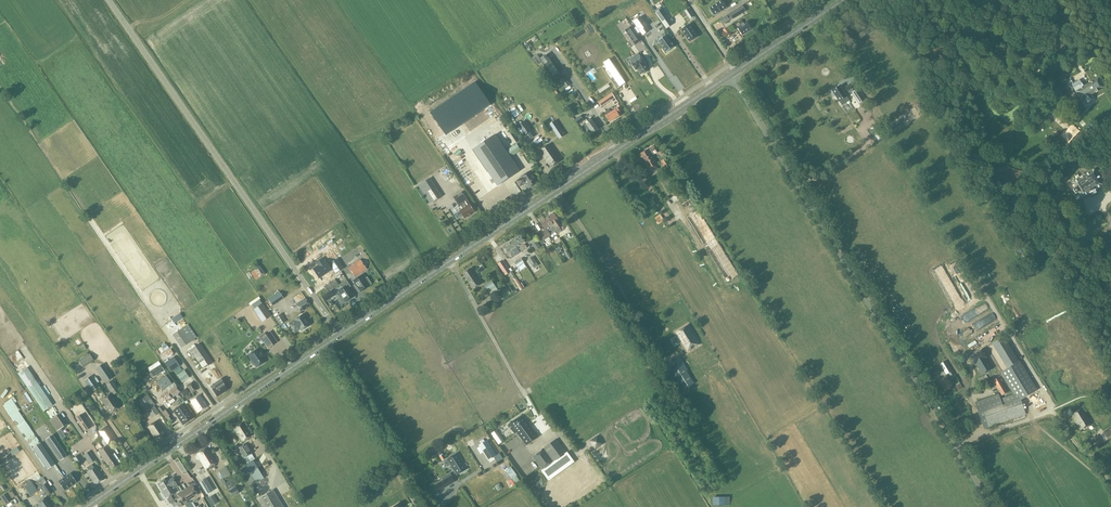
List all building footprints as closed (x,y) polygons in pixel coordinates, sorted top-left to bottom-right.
[(722,0),(710,8),(711,10),(711,11),(712,14),(714,14),(715,15),(718,13),(723,10),(727,8),(722,0)] [(742,6),(729,14),(732,19),(745,11),(742,6)] [(662,9),(656,13),(666,29),(673,24),(662,9)] [(689,9),(686,11),(691,18),(694,16),(689,9)] [(720,20),(723,25),(730,20),(727,16),(720,20)] [(738,28),(743,35),(747,32),(746,32),(752,28),(748,22),(744,25),(741,20),(738,22),(741,26),(738,28)] [(629,24),(624,27),(633,42),(639,38),(629,24)] [(690,24),(682,30),(690,41),(698,36),(690,24)] [(640,31),(643,35),(650,30),(647,26),(646,27),(640,31)] [(663,38),(658,41),(666,52),(674,47),(665,33),(661,36),(663,38)] [(634,62),(632,64),(633,65),(633,66),(635,68),(636,70),(637,70),(638,69),(639,72),(641,74),(642,74),(643,73),(644,73),(644,74),(645,74),(646,73),(647,72),(647,71),(647,70),(647,69),(646,69),(646,68),(646,67),(645,67),(646,66),(647,66),(646,65),(645,64),(646,64),(644,62),(642,59),(641,58),(640,56),(639,55),(637,56),(634,58),(635,59),(637,61),(634,62)] [(538,56),(532,60),(537,67),(539,65),(539,64),(542,61),(538,56)] [(547,71),(554,66),(548,58),(546,59),(544,57),(542,59),(543,62),(544,61),(547,65),(545,66),(548,70),(547,71)] [(611,63),(607,66),(610,70),(614,77),(611,79),(614,84),(617,88),(620,87),(622,85),(620,83),(622,82),(624,81),(618,72),(611,62),(611,63)] [(554,66),(547,71),(550,75),(552,74),(554,77),(556,80),(559,78),(557,75),(559,74),(554,66)] [(560,82),(565,89),(571,85),(566,78),(560,82)] [(1068,87),(1073,84),(1070,78),(1065,81),(1068,87)] [(1076,91),(1081,101),(1085,98),(1085,99),(1090,96),(1089,96),(1095,92),(1096,93),(1100,90),(1099,90),(1103,87),(1098,79),(1084,87),(1082,84),(1074,88),(1076,91)] [(476,82),(431,113),(446,135),(491,104),(476,82)] [(559,93),(552,83),(550,84),(557,94),(559,93)] [(850,101),(848,98),(847,97),(852,94),(859,104),(866,100),(858,88),(855,91),(850,84),(842,90),(840,87),(833,91),(841,103),(843,106),(850,101)] [(612,93),(598,102),(601,107),(612,100),(613,102),(616,100),(615,98),(612,93)] [(607,116),(606,116),(611,123),(620,117),(619,115),(621,113),(618,109),(616,111),(616,110),(611,113),(610,111),(608,111),(606,112),(606,114),(607,116)] [(578,125),(584,120),(581,116),(577,119),(576,117),(573,118),(578,125)] [(587,125),(585,126),(590,134),(592,132),(593,133),(598,130),(592,120),(591,121),(590,119),(588,121),(589,123),(587,124),(587,125)] [(527,122),(521,127),(527,136),(530,135),(533,140),(537,137),(527,122)] [(867,131),(875,143),(877,142),(884,137),(876,125),(867,131)] [(558,129),(555,130),(558,134),(560,138),(563,137),(565,135),(563,131),(560,127),(558,129)] [(546,128),(539,130),(543,141),(550,138),(546,128)] [(495,134),(473,150),(498,186),(520,171),(495,134)] [(532,142),(534,147),(541,143),(539,138),(532,142)] [(512,157),(521,150),(517,144),(508,151),(512,157)] [(550,144),(540,151),(551,167),(561,161),(550,144)] [(643,161),(652,156),(655,155),(653,151),(655,150),(653,146),(640,155),(643,161)] [(652,156),(643,161),(650,171),(661,165),(659,162),(657,163),(652,156)] [(666,169),(672,166),(667,156),(660,160),(666,169)] [(1094,169),(1073,183),(1076,188),(1073,190),(1076,194),(1079,192),(1082,198),(1104,185),(1094,169)] [(522,178),(517,181),(520,187),(526,183),(529,188),(537,183),(530,172),(522,177),(522,178)] [(429,179),(418,186),(431,204),(441,197),(429,179)] [(461,206),(463,209),(460,211),(465,219),(475,212),(470,204),(463,193),(460,195),(459,194),(454,197),(460,207),(461,206)] [(681,203),(683,209),(692,205),(690,199),(681,203)] [(675,217),(677,219),(685,214),(679,204),(670,209),(675,217),(674,217),(675,217)] [(556,229),(559,234),(562,231),(559,226),(562,225),(560,223),(554,214),(550,216),(554,223),(553,224),(557,229),(556,229)] [(685,214),(677,219),(678,222),(677,223),(678,222),(683,230),(692,224),(685,214)] [(554,223),(550,216),(545,219),(549,226),(551,229),(548,231),(551,236),(552,236),(551,235),(557,232),(558,234),(559,234),(556,229),(557,229),(553,224),(554,223)] [(540,223),(546,231),(541,235),(538,231),(535,233),(544,247),(545,246),(544,244),(545,243),(543,241),(551,236),(548,231),(551,229),(549,226),(545,219),(540,223)] [(697,230),(699,234),(691,239),(695,246),(701,242),(703,245),(709,242),(707,238),(712,235),(709,230),(711,229),(708,224),(697,230)] [(521,235),(517,238),(524,250),(527,248),(525,245),(524,245),(523,244),(526,242),(521,235)] [(517,238),(512,241),(517,248),(519,246),(520,248),(520,249),(521,251),(524,250),(517,238)] [(337,247),(341,251),(348,245),(344,241),(337,247)] [(517,248),(512,241),(508,244),(516,256),(519,254),(516,251),(515,250),(517,248)] [(538,242),(533,245),(536,250),(541,247),(538,242)] [(516,256),(508,244),(503,247),(508,254),(511,252),(512,254),(511,254),(513,257),(516,256)] [(552,261),(548,254),(540,258),(543,265),(552,261)] [(1101,266),(1105,270),(1110,264),(1110,255),(1101,266)] [(528,260),(532,266),(537,262),(533,257),(528,260)] [(338,259),(329,265),(335,274),(344,268),(338,259)] [(518,267),(521,265),(524,263),(521,259),(515,263),(518,267)] [(367,269),(360,260),(350,267),(348,268),(355,278),(367,269)] [(503,260),(498,264),(504,272),(506,276),(511,272),(509,269),(503,260)] [(323,263),(313,270),(319,279),(322,282),(325,280),(322,276),(331,270),(328,266),(326,267),(323,263)] [(266,274),(260,266),(251,272),(256,280),(266,274)] [(473,288),(481,282),(480,281),(479,282),(471,269),(463,274),(473,288)] [(368,287),(361,276),(353,281),(361,292),(368,287)] [(515,280),(521,290),(523,289),(517,278),(515,280)] [(343,288),(338,291),(341,296),(339,297),(342,302),(345,300),(346,302),(353,297),(348,288),(350,287),(347,281),(341,285),(343,288)] [(485,285),(492,295),(499,291),(492,281),(485,285)] [(508,288),(499,294),(500,296),(494,301),(495,303),(502,299),(502,300),(511,294),(508,288)] [(272,306),(283,298),(279,292),(268,300),(272,306)] [(331,298),(328,293),(322,297),(325,302),(331,298)] [(958,311),(969,303),(962,294),(952,301),(958,311)] [(301,312),(310,306),(306,298),(296,305),(301,312)] [(253,310),(262,323),(271,316),(262,303),(253,310)] [(952,328),(973,316),(970,312),(950,324),(952,328)] [(275,318),(280,326),(287,322),(282,314),(275,318)] [(182,318),(180,315),(172,320),(174,323),(182,318)] [(293,321),(289,324),(294,333),(298,330),(300,328),(302,331),(309,326),(302,315),(294,320),(295,321),(293,322),(293,321)] [(965,338),(996,321),(992,315),(967,329),(966,328),(957,333),(960,338),(964,336),(965,338)] [(173,335),(181,348),(197,338),(188,325),(186,326),(185,325),(179,328),(180,330),(173,335)] [(687,326),(677,333),(682,340),(683,340),(683,341),(686,347),(689,345),(690,346),(694,344),(693,343),(696,341),(693,335),(692,335),(691,333),(692,333),(687,326)] [(270,332),(261,338),(268,348),(277,342),(270,332)] [(1007,369),(1019,362),(1004,336),(992,344),(1007,369)] [(192,357),(194,356),(203,369),(213,363),(200,343),(188,351),(192,357)] [(984,343),(972,351),(977,358),(978,357),(985,368),(994,363),(987,351),(989,351),(984,343)] [(78,356),(87,349),(83,344),(74,351),(78,356)] [(163,347),(165,351),(159,354),(163,361),(173,355),(167,344),(163,347)] [(256,349),(248,355),(250,358),(249,359),(253,365),(254,364),(257,368),(265,362),(263,358),(264,358),(262,355),(262,354),(260,351),(259,353),(256,349)] [(94,361),(89,354),(78,361),(83,368),(94,361)] [(171,372),(181,366),(174,356),(165,363),(171,372)] [(940,364),(946,375),(949,374),(950,377),(954,374),(946,361),(940,364)] [(1007,369),(1001,373),(1015,395),(1019,393),(1021,400),(1037,390),(1020,361),(1019,362),(1007,369)] [(103,364),(97,368),(107,382),(112,378),(103,364)] [(153,377),(164,370),(161,364),(151,371),(151,370),(149,371),(153,377)] [(684,364),(672,371),(684,390),(694,384),(685,369),(686,368),(684,364)] [(18,374),(44,412),(53,405),(38,383),(40,382),(38,379),(36,380),(27,367),(18,374)] [(184,370),(177,375),(182,383),(189,378),(184,370)] [(163,391),(167,388),(172,384),(166,375),(156,382),(163,391)] [(85,380),(92,391),(98,387),(91,376),(85,380)] [(946,390),(953,385),(947,376),(940,381),(946,390)] [(993,381),(1002,396),(1008,392),(1002,382),(1003,381),(1002,379),(1001,380),(999,377),(993,381)] [(106,385),(113,395),(120,391),(119,389),(120,388),(114,379),(106,385)] [(215,387),(212,389),(217,397),(227,390),(224,385),(225,385),(221,379),(213,384),(215,387)] [(184,397),(191,393),(191,394),(198,389),(192,382),(186,386),(187,388),(181,392),(184,397)] [(176,385),(169,391),(160,397),(165,404),(173,399),(173,398),(181,392),(176,385)] [(976,403),(979,414),(985,429),(1026,414),(1021,400),(1019,393),(1015,395),(1001,400),(999,395),(976,403)] [(110,394),(106,397),(115,410),(120,407),(115,400),(114,400),(110,394)] [(147,410),(155,405),(151,399),(148,394),(138,402),(145,412),(147,410)] [(190,401),(198,413),(207,406),(200,395),(190,401)] [(115,410),(106,397),(102,400),(106,406),(105,407),(110,414),(115,410)] [(183,425),(192,418),(183,404),(173,411),(183,425)] [(155,405),(147,410),(153,418),(160,412),(157,408),(155,405)] [(572,407),(566,412),(571,419),(578,413),(572,407)] [(1082,409),(1072,415),(1081,430),(1091,424),(1082,409)] [(46,412),(55,430),(63,426),(56,413),(52,415),(49,410),(46,412)] [(30,436),(33,434),(25,419),(26,418),(23,413),(13,419),(25,437),(21,439),(28,450),(32,447),(30,443),(33,441),(30,436)] [(83,413),(76,418),(85,432),(92,427),(83,413)] [(526,445),(538,437),(523,416),(511,424),(526,445)] [(157,421),(148,427),(158,442),(167,436),(157,421)] [(242,442),(252,436),(243,422),(234,428),(242,442)] [(106,442),(109,439),(111,442),(115,440),(113,437),(108,429),(101,434),(106,442)] [(57,432),(62,439),(66,437),(61,430),(57,432)] [(67,456),(53,435),(46,439),(61,461),(67,456)] [(1103,443),(1098,435),(1090,439),(1096,448),(1103,443)] [(557,439),(533,457),(543,471),(568,453),(557,439)] [(479,448),(477,448),(479,451),(481,454),(483,452),(486,456),(488,460),(492,458),(496,455),(492,448),(487,441),(483,443),(479,446),(480,447),(479,448)] [(41,443),(33,448),(47,470),(55,464),(41,443)] [(237,449),(243,459),(244,459),(247,464),(255,459),(252,454),(252,453),(246,443),(237,449)] [(115,453),(113,454),(107,445),(98,451),(105,462),(106,462),(112,470),(119,465),(118,464),(121,462),(115,453)] [(428,452),(431,457),(440,451),(437,446),(428,452)] [(198,460),(200,459),(206,469),(216,463),(207,448),(197,454),(197,455),(195,456),(195,457),(197,460),(198,460)] [(83,455),(90,464),(96,460),(90,451),(83,455)] [(445,462),(445,463),(446,464),(447,466),(448,466),(450,466),(451,465),(454,470),(457,475),(462,472),(467,469),(462,461),(458,453),(453,456),(448,459),(448,460),(447,460),(446,461),(445,462)] [(77,464),(82,461),(78,455),(73,458),(77,464)] [(248,466),(251,470),(250,470),(253,476),(254,475),(261,471),(259,467),(260,467),(256,462),(248,466)] [(96,466),(86,472),(95,485),(105,479),(96,466)] [(226,467),(218,471),(223,479),(231,475),(226,467)] [(509,468),(504,471),(512,485),(518,482),(509,468)] [(242,476),(249,487),(257,482),(250,471),(242,476)] [(70,474),(64,478),(70,487),(76,483),(77,483),(70,473),(70,474)] [(439,483),(433,487),(435,490),(436,493),(439,491),(443,489),(449,485),(455,481),(453,479),(452,476),(443,481),(439,483)] [(171,479),(169,480),(167,477),(157,484),(166,499),(176,492),(172,485),(174,484),(171,479)] [(31,496),(38,491),(42,489),(47,496),(53,492),(43,478),(33,485),(30,480),(27,482),(28,484),(24,486),(31,496)] [(58,482),(64,491),(65,491),(70,487),(64,478),(59,482),(58,482)] [(210,487),(205,479),(199,482),(204,491),(210,487)] [(234,479),(224,484),(232,497),(240,493),(235,485),(237,484),(234,479)] [(183,504),(198,495),(192,484),(177,494),(183,504)] [(1,497),(6,505),(13,500),(12,499),(15,496),(11,490),(7,493),(1,497)] [(264,506),(284,506),(273,490),(259,498),(264,506)] [(213,506),(218,503),(214,495),(208,498),(213,506)] [(46,497),(37,503),(39,506),(53,506),(46,497)]
